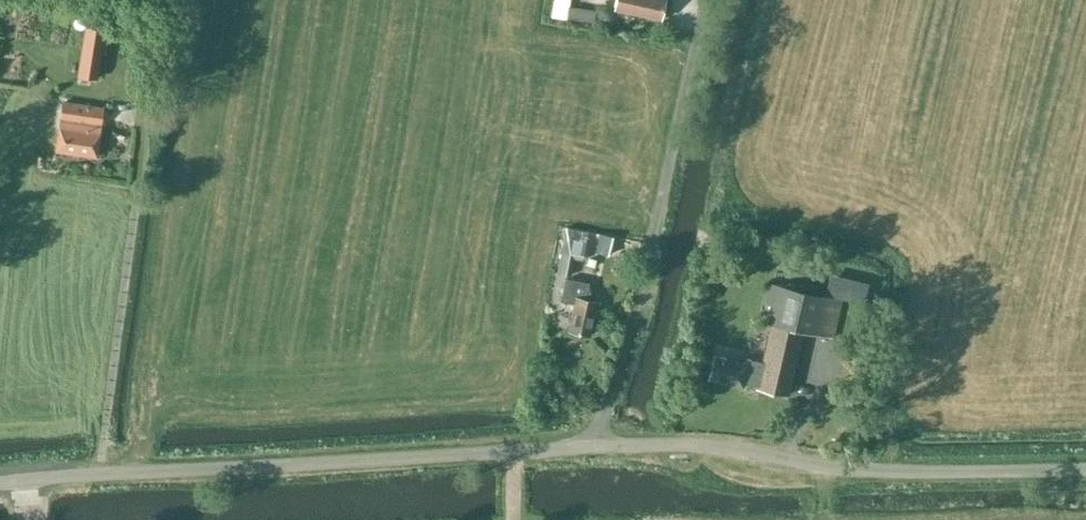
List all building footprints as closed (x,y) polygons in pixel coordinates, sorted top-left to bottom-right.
[(553,17),(568,20),(568,18),(595,22),(596,10),(571,6),(572,0),(556,0),(553,17)] [(665,0),(616,0),(614,8),(661,19),(665,0)] [(106,30),(87,27),(79,74),(99,77),(106,30)] [(16,77),(19,57),(5,55),(2,75),(16,77)] [(103,108),(63,102),(61,118),(60,123),(56,150),(96,156),(100,129),(101,124),(103,108)] [(586,246),(564,241),(558,272),(573,275),(577,259),(583,260),(586,246)] [(586,255),(583,267),(595,271),(599,258),(586,255)] [(586,299),(589,283),(565,278),(560,300),(574,303),(569,331),(590,335),(597,301),(586,299)] [(832,338),(841,299),(769,283),(760,322),(772,325),(764,361),(748,358),(746,363),(713,356),(708,379),(741,387),(742,382),(758,385),(757,388),(787,395),(801,331),(832,338)]
